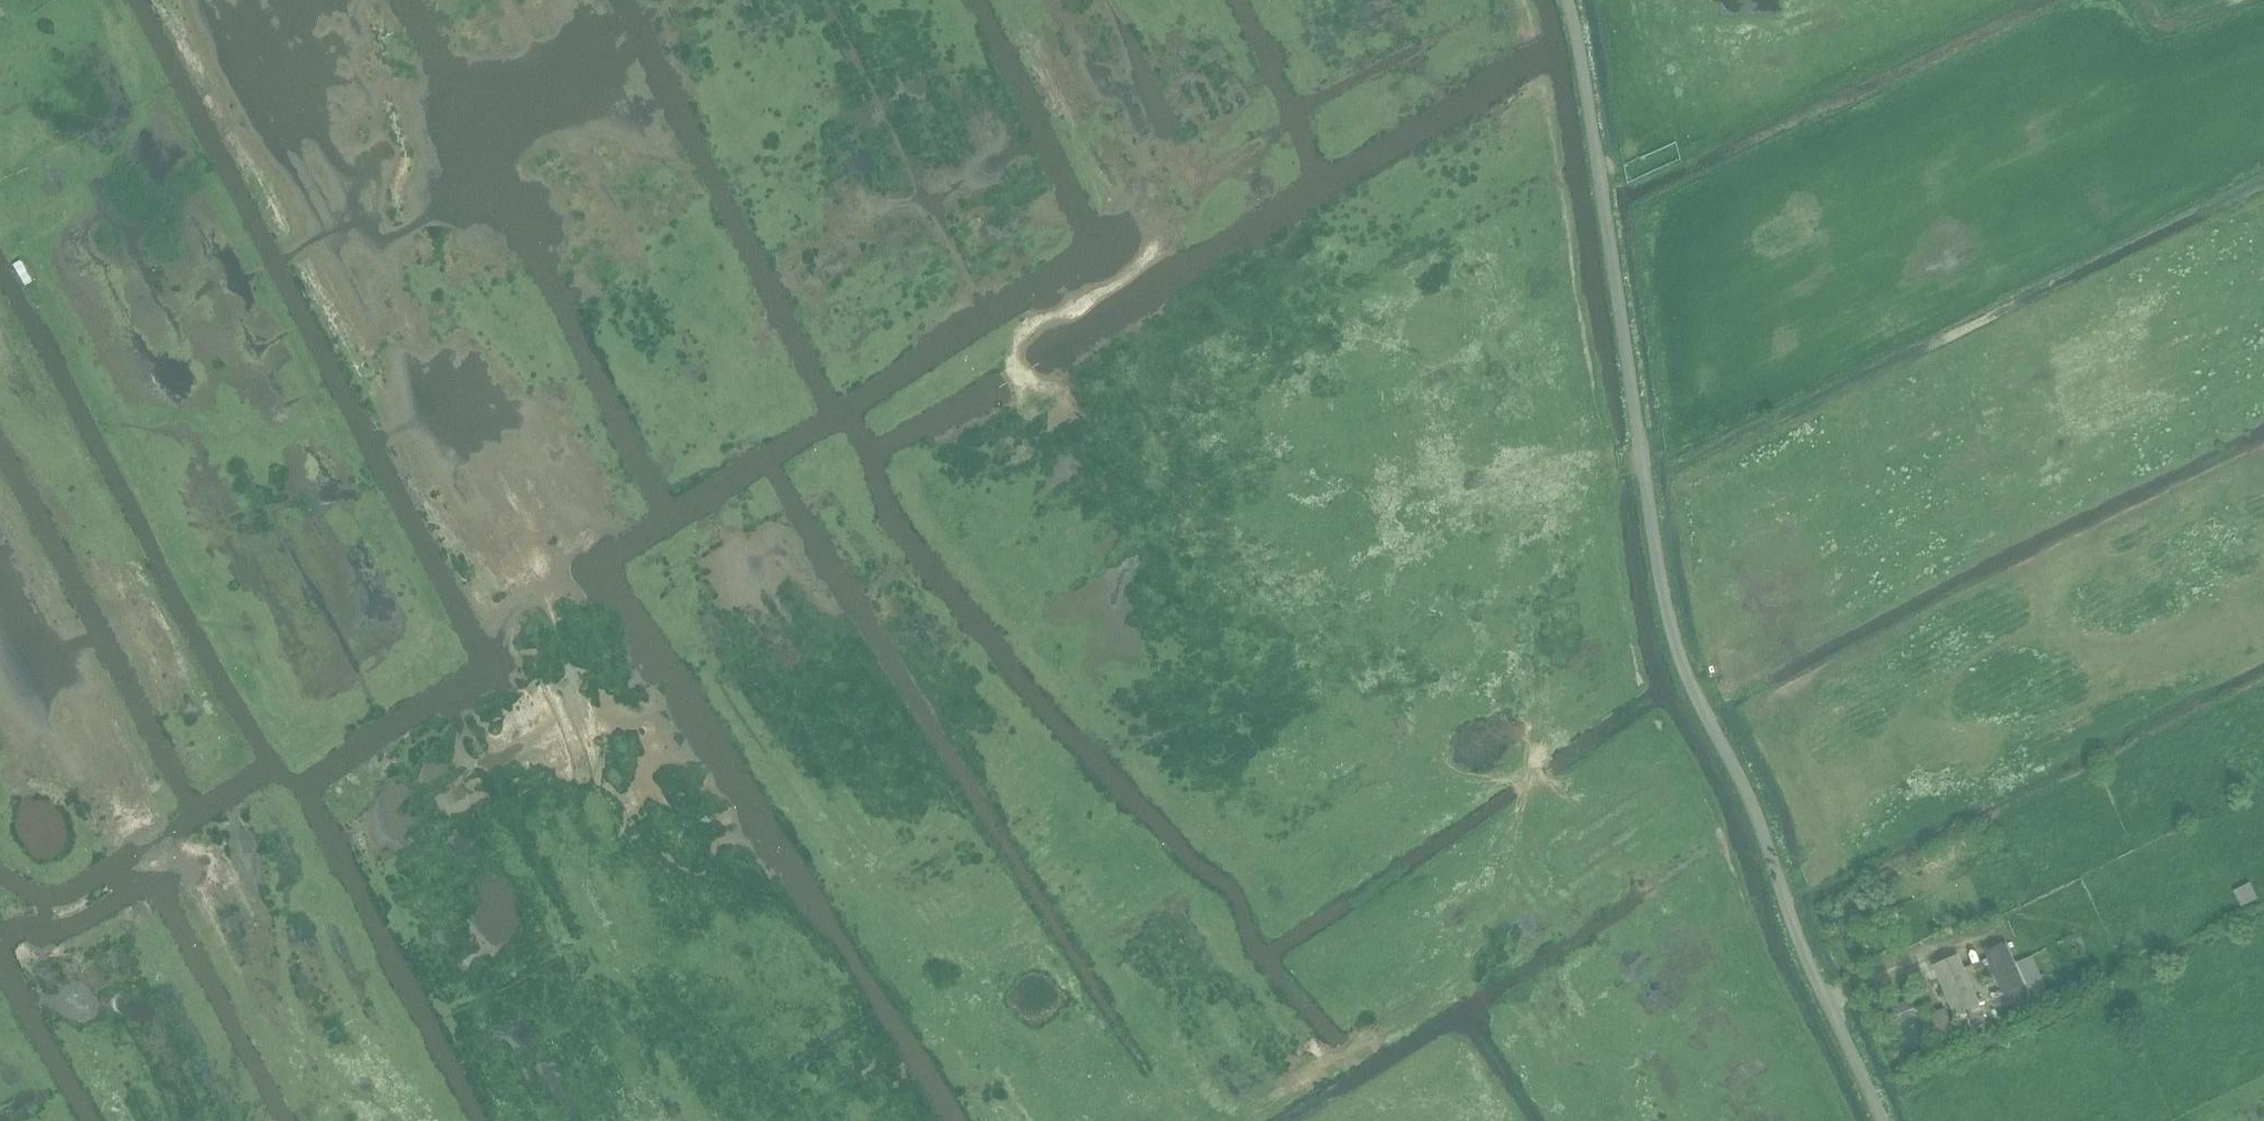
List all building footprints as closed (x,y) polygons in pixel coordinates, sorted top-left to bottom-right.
[(1889,869),(1875,876),(1879,884),(1893,877),(1889,869)] [(2250,882),(2233,891),(2241,907),(2258,898),(2250,882)] [(2006,943),(1986,952),(2004,992),(2022,984),(2025,989),(2027,994),(2033,992),(2046,986),(2033,955),(2015,963),(2006,943)] [(1955,1013),(1979,1003),(1958,954),(1933,965),(1955,1013)] [(2026,1005),(2015,1010),(2019,1018),(2029,1013),(2026,1005)] [(1958,1040),(1945,1007),(1931,1013),(1944,1046),(1958,1040)]
